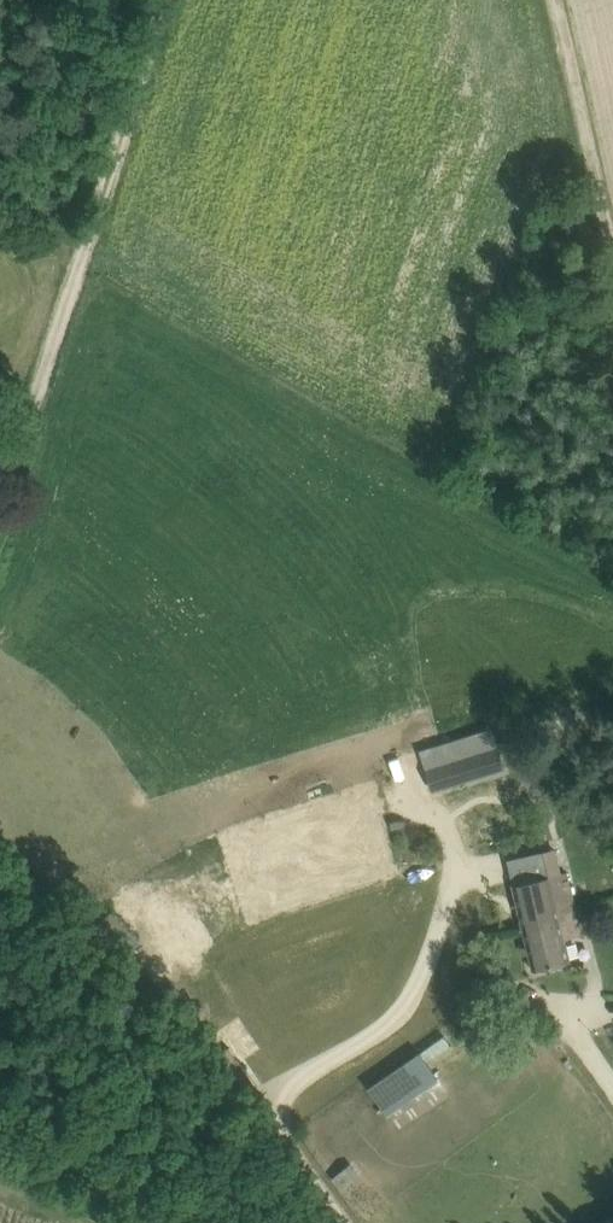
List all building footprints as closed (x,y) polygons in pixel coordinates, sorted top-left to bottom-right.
[(433,793),(505,769),(498,746),(425,769),(433,793)] [(524,930),(547,924),(543,906),(538,907),(537,902),(554,898),(558,912),(575,908),(567,871),(559,873),(553,848),(510,859),(516,884),(513,884),(524,930)] [(543,906),(547,924),(524,930),(533,970),(570,961),(565,938),(582,935),(579,923),(575,908),(558,912),(554,898),(537,902),(538,907),(543,906)]
